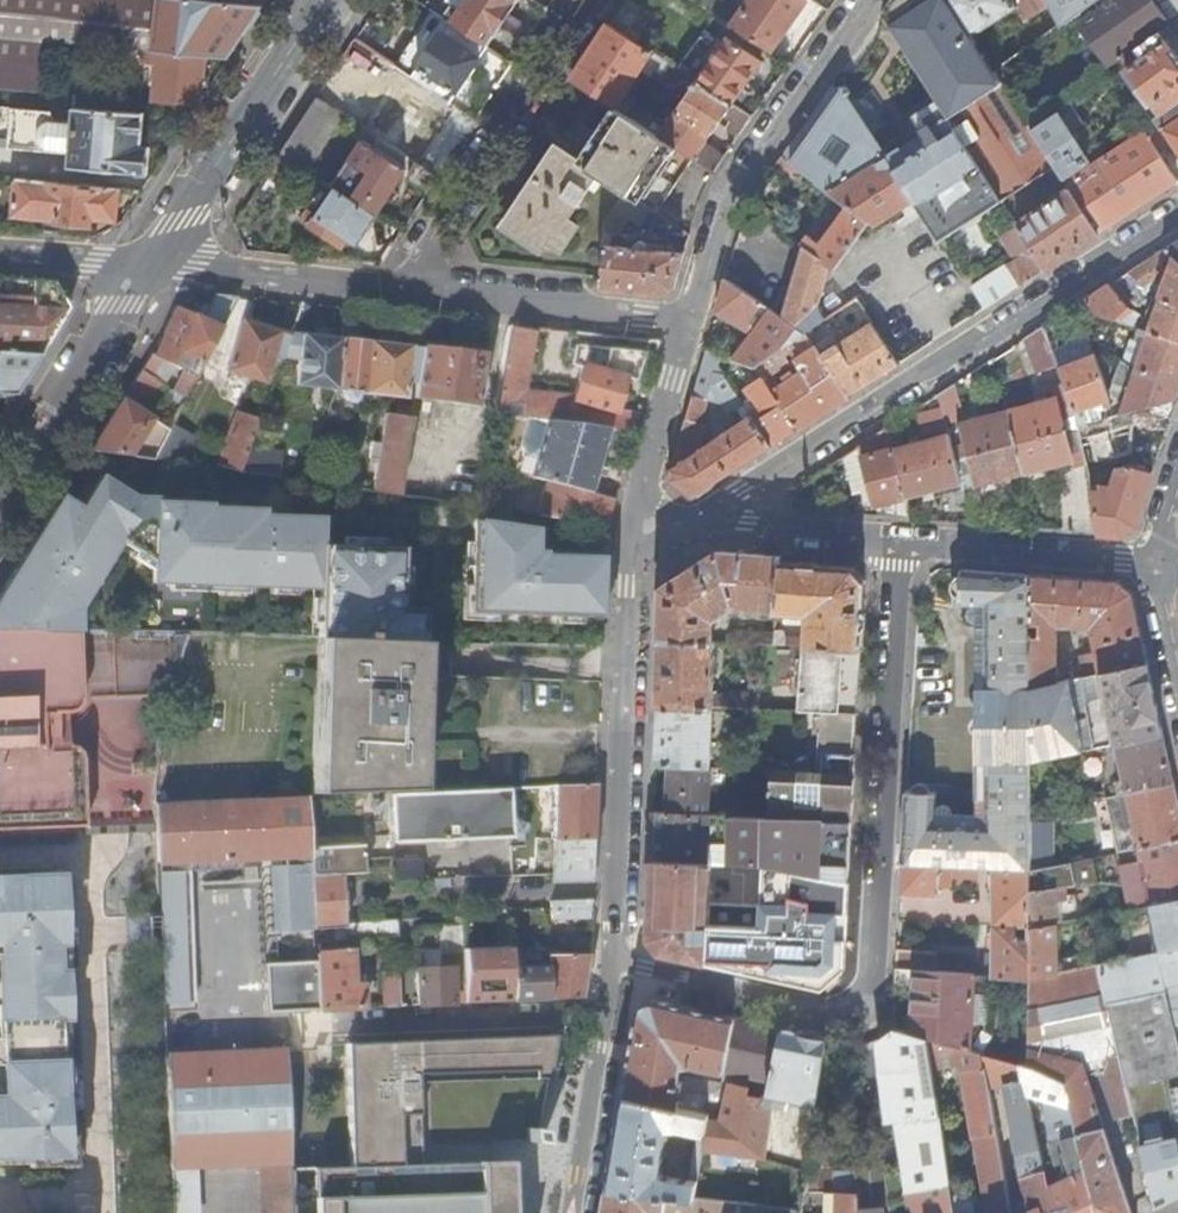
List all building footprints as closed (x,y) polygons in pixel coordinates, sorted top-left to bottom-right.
[(211,0),(0,0),(0,89),(38,92),(43,40),(144,49),(207,56),(230,58),(263,6),(211,0)] [(434,10),(486,45),(493,32),(497,34),(517,5),(513,2),(515,0),(468,0),(464,7),(453,0),(418,0),(434,10)] [(609,22),(637,40),(653,15),(630,0),(624,0),(609,22)] [(773,49),(808,0),(750,0),(740,15),(733,10),(738,4),(732,0),(697,0),(773,49)] [(938,101),(948,118),(1002,83),(995,71),(981,48),(972,34),(950,0),(890,0),(881,12),(887,22),(938,101)] [(972,34),(1016,6),(1025,20),(981,48),(995,71),(1011,60),(1060,27),(1045,0),(950,0),(972,34)] [(1060,27),(1095,2),(1099,0),(1045,0),(1060,27)] [(1095,2),(1102,10),(1083,25),(1112,66),(1120,60),(1161,30),(1170,24),(1152,0),(1099,0),(1095,2)] [(1177,7),(1177,0),(1164,0),(1159,6),(1170,16),(1177,7)] [(486,45),(434,10),(422,28),(423,29),(409,51),(407,51),(397,65),(417,78),(428,86),(453,102),(489,47),(486,45)] [(881,12),(878,16),(873,41),(887,22),(881,12)] [(609,22),(571,78),(620,110),(627,114),(636,100),(624,91),(652,50),(646,46),(637,40),(609,22)] [(853,73),(840,92),(876,141),(938,101),(887,22),(873,41),(872,44),(853,73)] [(1161,30),(1120,60),(1158,113),(1177,98),(1177,54),(1161,30)] [(657,53),(734,103),(763,61),(728,37),(708,66),(664,37),(660,43),(651,38),(646,46),(652,50),(657,53)] [(157,64),(153,101),(199,105),(201,105),(207,56),(144,49),(142,62),(157,64)] [(679,147),(715,171),(723,159),(709,149),(707,141),(727,114),(738,121),(747,127),(754,116),(734,103),(657,53),(645,70),(686,96),(660,135),(679,147)] [(995,71),(1002,83),(1009,94),(1026,83),(1011,60),(995,71)] [(839,73),(830,84),(840,92),(853,73),(839,73)] [(385,76),(355,121),(369,131),(399,85),(385,76)] [(425,92),(428,86),(417,78),(414,84),(425,92)] [(1044,268),(1099,232),(1066,181),(1065,179),(1032,127),(1031,126),(1030,127),(1009,94),(1002,83),(948,118),(1001,199),(1001,200),(1037,177),(1052,200),(1016,223),(1018,226),(1044,268)] [(830,84),(780,156),(790,163),(840,92),(830,84)] [(369,131),(370,131),(414,160),(429,137),(440,144),(448,131),(438,124),(444,114),(399,85),(369,131)] [(790,163),(801,171),(845,204),(868,220),(873,223),(912,199),(938,240),(1001,199),(948,118),(938,101),(876,141),(840,92),(790,163)] [(77,96),(51,93),(51,112),(0,107),(0,147),(72,153),(71,166),(149,173),(151,146),(142,145),(145,113),(76,107),(77,96)] [(355,121),(318,97),(300,126),(276,163),(297,172),(334,188),(379,214),(408,170),(363,141),(370,131),(369,131),(355,121)] [(1158,113),(1155,115),(1171,140),(1177,150),(1177,98),(1158,113)] [(1055,111),(1068,131),(1083,122),(1069,102),(1055,111)] [(674,154),(679,147),(660,135),(627,114),(620,110),(584,164),(592,170),(599,174),(626,192),(638,200),(671,152),(674,154)] [(1032,127),(1065,179),(1089,162),(1068,131),(1055,111),(1032,127)] [(1177,182),(1177,180),(1158,149),(1171,140),(1155,115),(1141,124),(1145,129),(1066,181),(1099,232),(1177,182)] [(733,130),(741,135),(747,127),(738,121),(733,130)] [(584,164),(558,146),(507,222),(544,246),(548,239),(592,170),(584,164)] [(780,156),(775,162),(797,177),(801,171),(790,163),(780,156)] [(411,180),(429,191),(439,176),(418,162),(411,172),(411,180)] [(297,172),(276,163),(266,178),(291,188),(297,172)] [(570,220),(599,174),(592,170),(548,239),(563,248),(578,225),(570,220)] [(117,216),(119,187),(18,177),(15,215),(57,219),(58,222),(90,225),(91,218),(113,220),(117,216)] [(379,214),(334,188),(316,215),(310,210),(304,219),(340,245),(346,236),(359,245),(379,214)] [(641,226),(653,209),(638,200),(626,192),(614,212),(611,223),(610,231),(621,233),(630,219),(641,226)] [(750,198),(745,206),(770,224),(776,216),(750,198)] [(798,244),(800,245),(828,265),(833,269),(868,220),(845,204),(818,242),(806,234),(798,244)] [(984,306),(1044,268),(1018,226),(1002,237),(1016,258),(971,286),(984,306)] [(1163,248),(1169,253),(1177,261),(1177,239),(1163,248)] [(677,289),(686,253),(649,249),(649,244),(647,241),(640,241),(638,242),(637,248),(608,246),(603,288),(667,295),(677,289)] [(800,245),(780,316),(803,331),(811,326),(823,318),(817,306),(828,265),(800,245)] [(1163,248),(1127,272),(1144,285),(1154,278),(1163,285),(1170,264),(1164,260),(1169,253),(1163,248)] [(1177,305),(1177,261),(1169,253),(1164,260),(1170,264),(1163,285),(1159,296),(1177,305)] [(1127,272),(1114,280),(1136,304),(1151,291),(1144,285),(1127,272)] [(0,278),(0,352),(36,355),(67,308),(52,282),(0,278)] [(724,279),(715,311),(737,324),(749,333),(732,358),(753,364),(791,339),(803,331),(780,316),(724,279)] [(1109,283),(1085,299),(1096,315),(1134,327),(1138,316),(1127,306),(1109,283)] [(1153,292),(1143,322),(1150,324),(1158,297),(1153,292)] [(161,335),(138,371),(164,384),(177,391),(186,395),(226,316),(235,297),(213,294),(207,306),(202,303),(196,316),(175,307),(162,335),(161,335)] [(1177,340),(1177,305),(1159,296),(1158,297),(1150,324),(1143,322),(1141,329),(1177,340)] [(317,306),(301,304),(289,336),(286,344),(298,347),(295,385),(335,389),(341,339),(305,335),(317,306)] [(226,371),(271,385),(286,344),(289,336),(241,320),(226,371)] [(819,355),(846,395),(897,363),(870,322),(869,321),(837,343),(819,355)] [(1044,325),(1022,339),(1038,374),(1057,367),(1057,365),(1051,349),(1044,325)] [(510,326),(494,414),(546,420),(609,427),(633,430),(638,414),(615,411),(623,378),(635,381),(642,356),(638,353),(639,351),(581,344),(577,367),(581,367),(574,398),(525,390),(535,329),(510,326)] [(811,326),(803,331),(807,337),(814,332),(811,326)] [(1177,372),(1177,340),(1141,329),(1139,328),(1137,334),(1145,337),(1134,371),(1177,372)] [(807,337),(803,331),(791,339),(794,346),(787,350),(793,358),(812,345),(807,337)] [(1137,334),(1127,366),(1134,371),(1145,337),(1137,334)] [(1051,349),(1057,365),(1092,352),(1089,342),(1087,335),(1051,349)] [(814,347),(819,355),(837,343),(831,336),(814,347)] [(357,392),(365,393),(370,342),(341,339),(335,389),(343,390),(342,397),(345,400),(351,401),(356,396),(357,392)] [(760,375),(795,428),(846,395),(819,355),(814,347),(812,345),(793,358),(801,369),(793,375),(789,371),(781,376),(783,381),(778,385),(771,374),(789,362),(783,353),(787,350),(794,346),(791,339),(753,364),(760,375)] [(370,342),(365,393),(405,398),(407,377),(411,347),(370,342)] [(422,348),(415,348),(412,377),(407,377),(405,398),(414,399),(422,348)] [(422,348),(414,399),(476,407),(485,355),(422,348)] [(714,480),(770,444),(750,414),(744,418),(701,446),(699,444),(706,424),(699,422),(705,399),(721,403),(726,411),(736,405),(741,402),(716,364),(719,354),(704,349),(667,477),(691,495),(714,480)] [(36,355),(0,352),(0,394),(11,395),(36,355)] [(1063,384),(1076,422),(1077,425),(1114,415),(1092,352),(1057,365),(1057,367),(1063,384)] [(1127,366),(1119,359),(1113,380),(1129,386),(1134,371),(1127,366)] [(90,450),(93,451),(135,457),(153,459),(169,428),(146,414),(164,384),(138,371),(90,450)] [(1129,386),(1120,413),(1174,399),(1177,388),(1177,372),(1134,371),(1129,386)] [(750,414),(770,444),(782,436),(795,428),(760,375),(744,386),(751,396),(757,405),(748,412),(750,414)] [(954,383),(938,394),(941,406),(941,408),(959,404),(954,383)] [(1063,426),(1070,424),(1076,422),(1063,384),(1053,387),(1056,398),(1057,398),(1063,426)] [(186,395),(177,391),(172,398),(181,403),(186,395)] [(742,402),(748,412),(757,405),(751,396),(742,402)] [(333,397),(330,405),(338,407),(340,399),(333,397)] [(1006,411),(1016,442),(1064,430),(1065,432),(1071,431),(1070,424),(1063,426),(1057,398),(1056,398),(1006,411)] [(1120,413),(1114,415),(1077,425),(1081,444),(1090,442),(1095,460),(1130,451),(1133,423),(1165,429),(1174,399),(1120,413)] [(744,418),(750,414),(748,412),(742,402),(741,402),(736,405),(744,418)] [(374,492),(399,496),(413,408),(399,405),(397,416),(386,413),(380,451),(378,461),(374,492)] [(902,433),(889,437),(898,472),(953,458),(952,454),(941,408),(941,406),(918,411),(924,438),(905,443),(902,433)] [(217,465),(224,469),(240,471),(246,454),(259,418),(236,411),(217,465)] [(1015,442),(1016,442),(1006,411),(958,423),(965,451),(959,452),(961,460),(967,458),(966,454),(1015,442)] [(546,483),(586,491),(591,474),(596,475),(609,427),(546,420),(531,478),(546,481),(546,483)] [(1016,442),(1023,472),(1070,460),(1072,466),(1085,463),(1081,444),(1077,425),(1076,422),(1070,424),(1071,431),(1065,432),(1064,430),(1016,442)] [(196,437),(171,424),(169,428),(153,459),(183,463),(196,437)] [(889,437),(887,426),(859,444),(870,487),(874,503),(904,496),(898,472),(889,437)] [(953,458),(961,488),(973,485),(975,483),(1023,472),(1016,442),(1015,442),(966,454),(967,458),(961,460),(959,452),(952,454),(953,458)] [(870,487),(859,444),(843,455),(853,491),(870,487)] [(378,461),(380,451),(370,450),(369,459),(378,461)] [(246,454),(240,471),(278,477),(281,460),(246,454)] [(953,458),(898,472),(904,496),(924,491),(925,497),(961,488),(953,458)] [(1091,492),(1098,532),(1118,535),(1134,525),(1141,504),(1151,471),(1128,464),(1108,468),(1111,472),(1114,474),(1111,487),(1107,485),(1099,487),(1099,490),(1091,492)] [(0,593),(0,630),(77,632),(131,633),(186,635),(317,639),(419,642),(420,608),(396,607),(398,547),(314,544),(315,518),(268,516),(268,506),(156,503),(156,499),(133,498),(102,478),(81,510),(62,498),(0,593)] [(546,483),(536,515),(559,518),(606,524),(614,497),(586,491),(546,483)] [(874,503),(877,514),(910,517),(904,496),(874,503)] [(602,617),(605,554),(535,551),(536,529),(474,521),(470,612),(602,617)] [(663,589),(661,640),(713,642),(715,621),(735,607),(777,610),(780,562),(780,556),(719,551),(663,589)] [(854,567),(780,562),(777,610),(810,613),(808,639),(787,638),(785,631),(775,630),(775,632),(775,645),(804,647),(862,649),(864,610),(865,581),(854,567)] [(1030,690),(1029,576),(961,570),(960,606),(987,605),(987,623),(987,711),(987,742),(987,826),(954,823),(936,822),(937,793),(908,790),(905,842),(927,843),(926,863),(941,864),(992,867),(1030,870),(1030,841),(1030,812),(1030,762),(1096,748),(1082,678),(1057,684),(1030,690)] [(1119,583),(1029,576),(1030,690),(1057,684),(1056,625),(1090,629),(1095,656),(1082,659),(1086,677),(1100,674),(1148,664),(1132,595),(1119,583)] [(987,711),(987,623),(977,624),(977,711),(987,711)] [(169,698),(186,635),(131,633),(77,632),(0,630),(0,831),(86,827),(83,761),(82,756),(81,752),(75,747),(67,746),(42,747),(41,715),(66,714),(73,711),(78,706),(80,700),(169,698)] [(730,634),(730,643),(775,645),(775,632),(736,631),(730,634)] [(925,635),(917,634),(916,648),(924,648),(925,635)] [(417,789),(417,791),(486,787),(487,743),(488,728),(490,675),(450,674),(450,643),(419,642),(317,639),(312,792),(417,789)] [(713,642),(661,640),(658,706),(712,707),(713,696),(715,642),(713,642)] [(858,713),(862,649),(804,647),(804,659),(803,674),(801,711),(822,712),(858,713)] [(1164,734),(1148,664),(1100,674),(1116,744),(1164,734)] [(1086,677),(1082,678),(1096,748),(1101,747),(1116,744),(1100,674),(1086,677)] [(713,696),(712,707),(751,709),(752,693),(734,692),(729,697),(713,696)] [(712,707),(658,706),(656,765),(671,765),(710,767),(712,707)] [(853,815),(858,713),(822,712),(820,772),(774,770),(772,818),(732,816),(729,863),(760,864),(850,883),(851,854),(853,815)] [(67,746),(66,714),(41,715),(42,747),(67,746)] [(1175,782),(1164,734),(1116,744),(1101,747),(1103,757),(1119,753),(1124,779),(1126,786),(1119,788),(1120,794),(1175,782)] [(732,735),(731,768),(749,769),(750,736),(732,735)] [(987,826),(987,742),(977,742),(977,816),(954,814),(954,823),(987,826)] [(710,767),(671,765),(669,813),(708,815),(710,767)] [(1117,780),(1119,788),(1126,786),(1124,779),(1117,780)] [(1175,782),(1120,794),(1119,794),(1126,822),(1134,820),(1177,811),(1177,796),(1175,782)] [(592,882),(596,783),(556,784),(556,801),(555,813),(552,883),(592,882)] [(545,785),(512,786),(512,798),(524,798),(524,802),(546,801),(545,785)] [(417,791),(377,792),(377,795),(388,795),(390,842),(510,837),(508,786),(486,787),(417,791)] [(309,856),(307,796),(155,803),(156,833),(157,862),(183,861),(280,857),(309,856)] [(555,813),(556,801),(548,801),(548,813),(555,813)] [(1046,832),(1043,809),(1030,812),(1030,841),(1039,841),(1039,837),(1046,832)] [(1134,820),(1140,848),(1177,840),(1177,811),(1134,820)] [(669,813),(654,812),(653,861),(706,862),(708,815),(669,813)] [(732,816),(708,815),(706,862),(711,863),(729,863),(732,816)] [(1140,848),(1124,851),(1126,863),(1122,864),(1125,879),(1163,873),(1177,870),(1177,840),(1140,848)] [(1030,841),(1030,870),(1055,865),(1052,844),(1039,846),(1039,841),(1030,841)] [(927,843),(905,842),(904,862),(926,863),(927,843)] [(309,856),(280,857),(288,1011),(317,1009),(314,952),(313,928),(309,861),(309,856)] [(1101,883),(1096,857),(1055,865),(1030,870),(1030,892),(1067,888),(1101,883)] [(422,858),(392,859),(394,882),(423,881),(422,858)] [(364,873),(363,859),(309,861),(313,928),(334,927),(334,939),(398,936),(397,920),(345,922),(343,873),(364,873)] [(163,1003),(193,1002),(188,871),(184,871),(183,861),(157,862),(160,916),(161,950),(163,1003)] [(706,862),(653,861),(650,939),(661,953),(707,963),(708,935),(711,863),(706,862)] [(926,863),(904,862),(902,895),(940,897),(941,864),(926,863)] [(1030,870),(992,867),(993,977),(1030,980),(1030,940),(1019,939),(1019,927),(1030,928),(1030,892),(1030,870)] [(1163,873),(1125,879),(1131,908),(1177,899),(1177,870),(1163,873)] [(1,1086),(0,1086),(0,1162),(30,1162),(30,1165),(76,1165),(75,1131),(71,1131),(69,1088),(73,1088),(72,1063),(68,1063),(64,971),(68,972),(68,963),(67,946),(63,947),(62,905),(66,905),(64,871),(31,874),(31,878),(0,879),(0,1074),(1,1086)] [(450,889),(450,879),(435,880),(435,889),(450,889)] [(1030,928),(1059,923),(1059,918),(1079,914),(1078,897),(1068,899),(1067,888),(1030,892),(1030,928)] [(551,919),(591,918),(591,898),(550,900),(551,919)] [(1131,908),(1126,909),(1136,957),(1159,952),(1177,948),(1177,899),(1131,908)] [(489,913),(475,913),(475,919),(480,923),(489,923),(489,913)] [(161,950),(160,916),(127,918),(128,952),(161,950)] [(1059,962),(1059,923),(1030,928),(1030,940),(1030,980),(1093,966),(1090,955),(1065,960),(1065,961),(1059,962)] [(463,938),(463,924),(447,926),(448,938),(463,938)] [(561,999),(582,999),(589,953),(590,935),(579,936),(579,941),(571,941),(572,953),(547,954),(547,963),(549,999),(561,999)] [(314,952),(317,1009),(352,1008),(362,1007),(361,974),(352,975),(351,950),(347,950),(347,946),(343,946),(343,951),(314,952)] [(1159,952),(1175,1024),(1177,1023),(1177,948),(1159,952)] [(937,952),(899,950),(898,969),(936,972),(937,952)] [(1175,1024),(1159,952),(1136,957),(1100,965),(1136,1116),(1157,1207),(1177,1198),(1177,1035),(1175,1024)] [(419,1005),(466,1003),(464,967),(464,954),(439,954),(439,968),(418,968),(419,1005)] [(466,1003),(514,1001),(512,965),(512,954),(500,954),(500,965),(464,967),(466,1003)] [(514,1001),(549,999),(547,963),(512,965),(514,1001)] [(1100,965),(1093,966),(1030,980),(1030,1067),(1068,1083),(1080,1141),(1098,1212),(1134,1212),(1084,1062),(1104,1057),(1107,1076),(1122,1119),(1136,1116),(1100,965)] [(936,972),(898,969),(896,991),(914,993),(912,1032),(928,1037),(972,1049),(975,976),(936,972)] [(402,1006),(400,973),(383,973),(384,1006),(402,1006)] [(634,1048),(626,1096),(709,1116),(709,1118),(721,1121),(723,1115),(731,1081),(748,1085),(750,1077),(770,1081),(772,1081),(783,1028),(656,1000),(641,1010),(634,1048)] [(709,1118),(704,1149),(765,1158),(811,1172),(812,1169),(816,1140),(813,1140),(818,1108),(790,1104),(791,1096),(819,1100),(828,1038),(783,1028),(772,1081),(770,1081),(768,1092),(764,1091),(761,1097),(739,1092),(732,1117),(723,1115),(721,1121),(709,1118)] [(894,1028),(894,1030),(890,1032),(896,1116),(904,1169),(895,1172),(900,1204),(914,1205),(917,1212),(956,1212),(953,1194),(933,1070),(928,1037),(912,1032),(894,1028)] [(549,1079),(556,1036),(346,1043),(351,1166),(419,1164),(418,1144),(416,1083),(549,1079)] [(972,1049),(928,1037),(933,1070),(961,1065),(973,1137),(975,1137),(990,1212),(1013,1212),(988,1088),(982,1054),(982,1052),(972,1049)] [(165,1056),(169,1167),(262,1162),(290,1160),(285,1050),(165,1056)] [(1021,1066),(982,1054),(988,1088),(1004,1085),(1014,1133),(1021,1164),(1025,1185),(1030,1204),(1018,1207),(1019,1212),(1057,1212),(1050,1183),(1028,1094),(1021,1066)] [(1030,1067),(1021,1064),(1021,1066),(1028,1094),(1046,1100),(1048,1130),(1060,1179),(1050,1183),(1057,1212),(1098,1212),(1080,1141),(1068,1083),(1030,1067)] [(704,1149),(709,1118),(709,1116),(626,1096),(620,1134),(610,1187),(696,1197),(704,1149)] [(541,1145),(541,1131),(526,1129),(527,1143),(541,1145)] [(881,1145),(856,1150),(858,1170),(860,1193),(861,1205),(885,1204),(892,1204),(887,1175),(881,1145)] [(262,1162),(262,1177),(290,1176),(290,1168),(290,1160),(262,1162)] [(508,1160),(472,1162),(419,1164),(351,1166),(290,1168),(290,1176),(292,1212),(511,1212),(508,1160)] [(1014,1166),(1019,1187),(1025,1185),(1021,1164),(1014,1166)] [(858,1170),(812,1169),(811,1172),(809,1191),(860,1193),(858,1170)] [(900,1204),(895,1172),(887,1175),(892,1204),(900,1204)] [(264,1212),(292,1212),(290,1176),(262,1177),(264,1212)] [(696,1197),(610,1187),(606,1212),(738,1212),(740,1202),(696,1197)] [(809,1191),(807,1191),(804,1209),(803,1212),(808,1212),(861,1212),(861,1205),(860,1193),(809,1191)] [(973,1191),(953,1194),(956,1212),(977,1212),(973,1191)] [(885,1204),(861,1205),(861,1212),(885,1212),(885,1204)]
